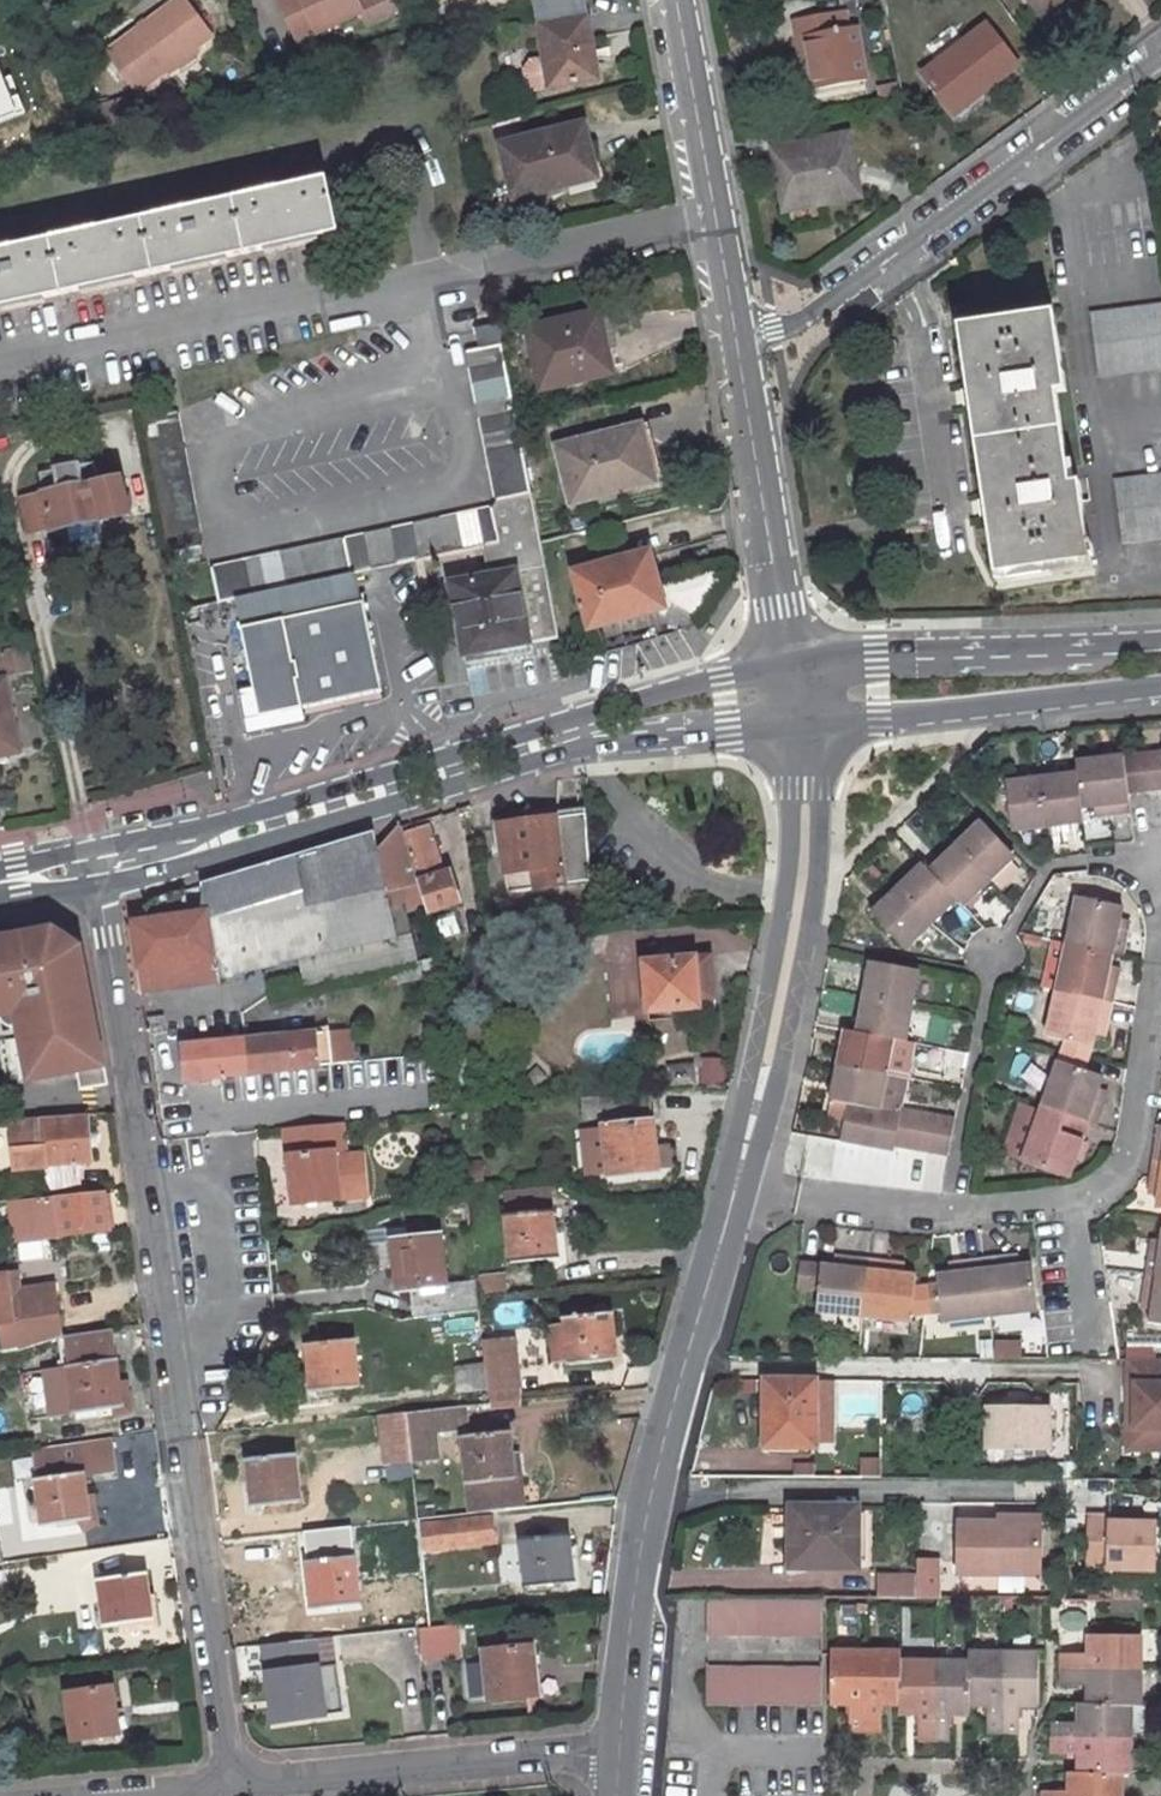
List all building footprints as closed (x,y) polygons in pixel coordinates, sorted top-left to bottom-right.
[(113,51),(142,91),(216,35),(191,0),(182,0),(113,51)] [(303,44),(367,14),(371,25),(400,12),(394,0),(370,0),(362,4),(360,0),(282,0),(303,44)] [(555,82),(603,75),(589,0),(539,0),(555,82)] [(1041,16),(1062,0),(1029,0),(1041,16)] [(843,8),(792,18),(795,37),(805,36),(815,88),(865,78),(856,27),(847,28),(843,8)] [(985,91),(1018,65),(985,23),(921,72),(948,107),(979,82),(985,91)] [(815,88),(805,36),(795,37),(805,89),(815,88)] [(979,82),(948,107),(954,115),(985,91),(979,82)] [(589,125),(506,141),(517,195),(598,180),(589,125)] [(848,133),(773,149),(784,208),(859,195),(848,133)] [(0,245),(0,302),(31,296),(131,273),(231,251),(310,234),(344,226),(332,172),(0,245)] [(1099,375),(1160,367),(1160,303),(1091,312),(1099,375)] [(600,310),(531,324),(542,383),(611,369),(600,310)] [(1061,486),(1047,392),(1063,390),(1052,313),(960,326),(996,571),(1089,558),(1078,483),(1061,486)] [(486,339),(466,344),(499,492),(533,484),(500,317),(483,321),(486,339)] [(180,404),(145,411),(172,563),(208,556),(180,404)] [(657,420),(570,439),(582,497),(670,477),(657,420)] [(49,488),(27,491),(35,528),(133,509),(126,472),(105,476),(100,456),(45,467),(49,488)] [(1121,542),(1160,536),(1160,473),(1113,478),(1121,542)] [(482,541),(489,573),(548,560),(533,484),(499,492),(495,504),(501,536),(482,541)] [(495,504),(212,561),(219,596),(237,592),(354,567),(482,541),(501,536),(495,504)] [(652,552),(580,573),(595,629),(654,613),(666,596),(652,552)] [(489,573),(453,580),(467,655),(562,633),(548,560),(489,573)] [(354,567),(237,592),(261,710),(382,684),(365,598),(360,598),(354,567)] [(0,675),(0,750),(21,746),(6,674),(0,675)] [(1141,755),(1145,792),(1160,791),(1160,782),(1158,753),(1141,755)] [(1141,755),(1122,758),(1127,795),(1145,792),(1141,755)] [(1122,758),(1075,763),(1077,775),(1080,810),(1093,808),(1102,807),(1104,817),(1129,813),(1127,795),(1122,758)] [(1077,775),(1041,779),(1047,827),(1082,823),(1080,810),(1077,775)] [(1041,779),(1004,784),(1010,832),(1047,827),(1041,779)] [(1102,807),(1093,808),(1094,818),(1104,817),(1102,807)] [(585,814),(498,828),(507,896),(589,882),(585,814)] [(979,822),(953,848),(987,883),(1012,858),(979,822)] [(425,825),(400,832),(416,879),(425,909),(459,899),(448,867),(439,870),(425,825)] [(399,827),(374,852),(382,889),(416,879),(400,832),(399,827)] [(137,923),(134,923),(142,988),(220,978),(299,957),(301,965),(321,960),(319,954),(392,940),(382,889),(374,852),(371,836),(201,885),(204,912),(187,914),(184,892),(155,900),(136,917),(137,923)] [(953,848),(928,872),(955,901),(961,908),(987,883),(953,848)] [(922,865),(895,891),(929,926),(955,901),(928,872),(922,865)] [(895,891),(869,916),(903,952),(929,926),(895,891)] [(1126,933),(1115,930),(1118,922),(1120,907),(1075,897),(1065,944),(1110,955),(1120,958),(1126,933)] [(1118,922),(1115,930),(1126,933),(1127,924),(1118,922)] [(0,940),(0,1059),(5,1081),(16,1079),(17,1084),(78,1070),(103,1065),(77,947),(55,952),(50,930),(0,940)] [(1065,944),(1055,991),(1110,1003),(1115,979),(1106,977),(1108,969),(1110,955),(1065,944)] [(709,954),(643,960),(647,1009),(698,1004),(698,1014),(715,1011),(709,954)] [(425,956),(397,963),(400,979),(429,971),(425,956)] [(869,964),(862,999),(910,1008),(917,973),(869,964)] [(1108,969),(1106,977),(1115,979),(1117,971),(1108,969)] [(1055,991),(1045,1039),(1062,1042),(1090,1049),(1092,1036),(1095,1027),(1104,1029),(1110,1003),(1055,991)] [(862,999),(855,1034),(904,1043),(910,1008),(862,999)] [(1095,1027),(1092,1036),(1103,1037),(1104,1029),(1095,1027)] [(330,1063),(351,1061),(347,1028),(278,1035),(248,1037),(251,1071),(264,1070),(301,1066),(330,1063)] [(843,1031),(836,1067),(885,1076),(903,1080),(910,1044),(904,1043),(855,1034),(843,1031)] [(205,1034),(182,1036),(186,1078),(251,1071),(248,1037),(205,1042),(205,1034)] [(1062,1042),(1058,1053),(1086,1061),(1090,1049),(1062,1042)] [(967,1055),(946,1051),(943,1066),(964,1070),(967,1055)] [(1058,1053),(1056,1061),(1082,1071),(1086,1061),(1058,1053)] [(728,1087),(728,1057),(702,1057),(701,1087),(728,1087)] [(1056,1061),(1039,1108),(1089,1125),(1094,1127),(1103,1104),(1093,1100),(1096,1092),(1101,1077),(1082,1071),(1056,1061)] [(330,1063),(301,1066),(303,1088),(331,1085),(330,1063)] [(106,1081),(103,1065),(78,1070),(81,1087),(106,1081)] [(301,1066),(264,1070),(261,1092),(303,1088),(301,1066)] [(836,1067),(829,1102),(845,1105),(864,1109),(878,1111),(885,1076),(836,1067)] [(251,1071),(186,1078),(188,1096),(236,1090),(234,1110),(259,1112),(261,1092),(264,1070),(251,1071)] [(903,1080),(885,1076),(878,1111),(881,1112),(896,1115),(903,1080)] [(1096,1092),(1093,1100),(1103,1104),(1106,1095),(1096,1092)] [(649,1094),(601,1099),(608,1169),(655,1166),(649,1094)] [(825,1119),(842,1123),(845,1105),(829,1102),(825,1119)] [(842,1123),(838,1143),(856,1146),(864,1109),(845,1105),(842,1123)] [(1039,1108),(1020,1164),(1068,1180),(1089,1125),(1039,1108)] [(864,1109),(856,1146),(874,1149),(881,1112),(878,1111),(864,1109)] [(899,1115),(892,1147),(910,1151),(917,1113),(900,1110),(899,1115)] [(881,1112),(874,1149),(891,1153),(892,1147),(899,1115),(896,1115),(881,1112)] [(80,1185),(79,1164),(90,1163),(88,1113),(13,1121),(13,1127),(21,1126),(23,1152),(43,1151),(45,1188),(80,1185)] [(917,1113),(910,1151),(928,1154),(935,1116),(917,1113)] [(935,1116),(928,1154),(946,1158),(954,1120),(935,1116)] [(342,1123),(286,1128),(291,1183),(299,1182),(300,1204),(367,1198),(363,1156),(337,1159),(336,1154),(345,1153),(342,1123)] [(1152,1160),(1160,1162),(1160,1136),(1156,1136),(1152,1160)] [(1148,1186),(1158,1187),(1154,1210),(1160,1211),(1160,1162),(1152,1160),(1148,1186)] [(505,1206),(504,1206),(509,1256),(556,1250),(548,1180),(503,1184),(505,1206)] [(300,1204),(299,1182),(291,1183),(293,1205),(300,1204)] [(1148,1186),(1147,1194),(1156,1195),(1158,1187),(1148,1186)] [(103,1189),(37,1197),(42,1235),(108,1230),(103,1189)] [(436,1235),(390,1242),(395,1288),(403,1288),(406,1318),(476,1310),(472,1280),(441,1283),(436,1235)] [(1145,1276),(1160,1278),(1160,1238),(1160,1243),(1159,1253),(1149,1252),(1145,1276)] [(1150,1242),(1149,1252),(1159,1253),(1160,1243),(1150,1242)] [(1015,1256),(1005,1257),(1006,1267),(1016,1266),(1015,1256)] [(834,1257),(833,1266),(843,1268),(845,1259),(834,1257)] [(1005,1257),(981,1260),(987,1317),(1036,1311),(1031,1264),(1016,1266),(1006,1267),(1005,1257)] [(819,1265),(816,1291),(814,1311),(862,1317),(868,1260),(845,1259),(843,1268),(833,1266),(819,1265)] [(868,1260),(862,1317),(910,1322),(910,1316),(913,1287),(915,1275),(901,1274),(892,1273),(893,1263),(868,1260)] [(947,1273),(935,1274),(936,1284),(939,1314),(940,1322),(987,1317),(981,1260),(956,1263),(957,1272),(947,1273)] [(799,1263),(796,1288),(816,1291),(819,1265),(799,1263)] [(893,1263),(892,1273),(901,1274),(902,1263),(893,1263)] [(956,1263),(946,1264),(947,1273),(957,1272),(956,1263)] [(13,1293),(58,1287),(56,1280),(21,1285),(19,1270),(10,1271),(13,1293)] [(2,1321),(7,1353),(20,1351),(64,1336),(58,1287),(13,1293),(10,1271),(0,1273),(0,1321),(2,1321)] [(502,1289),(501,1273),(476,1276),(478,1292),(502,1289)] [(1141,1300),(1152,1302),(1150,1312),(1149,1323),(1160,1325),(1160,1278),(1145,1276),(1141,1300)] [(936,1284),(926,1286),(923,1315),(939,1314),(936,1284)] [(926,1286),(913,1287),(910,1316),(923,1315),(926,1286)] [(1141,1300),(1140,1310),(1150,1312),(1152,1302),(1141,1300)] [(611,1310),(564,1315),(569,1362),(616,1357),(611,1310)] [(501,1325),(478,1328),(481,1358),(485,1389),(512,1386),(510,1369),(506,1370),(501,1325)] [(112,1329),(66,1336),(76,1410),(123,1404),(112,1329)] [(355,1335),(306,1341),(312,1387),(360,1381),(355,1335)] [(997,1339),(996,1359),(1026,1360),(1026,1340),(997,1339)] [(481,1358),(456,1360),(460,1392),(485,1389),(481,1358)] [(1128,1359),(1127,1383),(1134,1383),(1134,1401),(1127,1401),(1127,1427),(1149,1427),(1148,1448),(1160,1448),(1160,1359),(1128,1359)] [(814,1381),(763,1381),(763,1448),(812,1447),(813,1409),(814,1381)] [(831,1382),(814,1381),(813,1409),(830,1409),(831,1382)] [(469,1405),(404,1412),(409,1457),(439,1455),(437,1434),(472,1429),(469,1405)] [(1048,1408),(986,1408),(986,1450),(1048,1450),(1048,1408)] [(404,1412),(375,1415),(381,1461),(385,1460),(409,1457),(404,1412)] [(1149,1427),(1127,1427),(1127,1448),(1148,1448),(1149,1427)] [(510,1436),(463,1441),(472,1516),(511,1512),(504,1457),(512,1456),(510,1436)] [(41,1523),(88,1516),(81,1470),(111,1466),(107,1440),(31,1451),(41,1523)] [(295,1451),(247,1457),(253,1503),(301,1498),(295,1451)] [(512,1456),(504,1457),(511,1512),(519,1511),(512,1456)] [(409,1457),(385,1460),(388,1479),(411,1477),(409,1457)] [(864,1457),(863,1475),(885,1475),(885,1458),(864,1457)] [(789,1507),(788,1561),(820,1563),(820,1571),(855,1570),(855,1508),(789,1507)] [(1108,1516),(1086,1515),(1085,1569),(1152,1571),(1153,1523),(1108,1522),(1108,1516)] [(490,1519),(441,1525),(443,1551),(494,1545),(490,1519)] [(996,1524),(956,1524),(956,1576),(1038,1576),(1038,1524),(996,1524)] [(353,1532),(304,1538),(312,1604),(381,1597),(376,1550),(355,1552),(353,1532)] [(570,1533),(522,1539),(527,1585),(575,1579),(570,1533)] [(914,1577),(913,1599),(937,1600),(937,1563),(914,1563),(914,1577)] [(145,1571),(98,1579),(104,1626),(152,1619),(145,1571)] [(875,1577),(875,1599),(913,1599),(914,1577),(875,1577)] [(821,1599),(705,1598),(705,1636),(820,1637),(821,1599)] [(457,1634),(421,1636),(425,1667),(460,1663),(457,1634)] [(1062,1654),(1062,1669),(1140,1671),(1140,1635),(1088,1635),(1087,1644),(1087,1654),(1062,1654)] [(535,1644),(487,1651),(491,1697),(539,1693),(535,1644)] [(866,1651),(832,1651),(830,1704),(839,1703),(849,1703),(848,1729),(865,1730),(866,1651)] [(901,1651),(866,1651),(865,1730),(880,1729),(879,1704),(890,1704),(900,1704),(901,1662),(901,1651)] [(1003,1653),(970,1653),(969,1662),(969,1704),(979,1704),(988,1704),(988,1730),(1003,1731),(1003,1653)] [(1038,1653),(1003,1653),(1003,1731),(1017,1731),(1018,1706),(1027,1705),(1037,1705),(1038,1653)] [(936,1662),(901,1662),(900,1704),(900,1713),(910,1713),(920,1713),(920,1740),(935,1740),(936,1662)] [(949,1740),(950,1713),(959,1714),(969,1714),(969,1704),(969,1662),(936,1662),(935,1740),(949,1740)] [(318,1665),(270,1670),(277,1719),(324,1713),(318,1665)] [(705,1669),(705,1706),(820,1708),(820,1669),(705,1669)] [(1139,1705),(1140,1671),(1062,1669),(1062,1685),(1087,1685),(1087,1694),(1087,1704),(1131,1705),(1139,1705)] [(91,1691),(66,1695),(74,1743),(121,1736),(113,1688),(109,1688),(108,1682),(90,1684),(91,1691)] [(1087,1704),(1078,1704),(1078,1714),(1077,1723),(1052,1724),(1052,1741),(1130,1740),(1131,1705),(1087,1704)] [(1130,1740),(1052,1741),(1052,1756),(1077,1756),(1078,1764),(1078,1775),(1121,1774),(1130,1774),(1130,1740)] [(1069,1775),(1069,1783),(1069,1792),(1043,1793),(1043,1795),(1121,1795),(1121,1774),(1078,1775),(1069,1775)]
